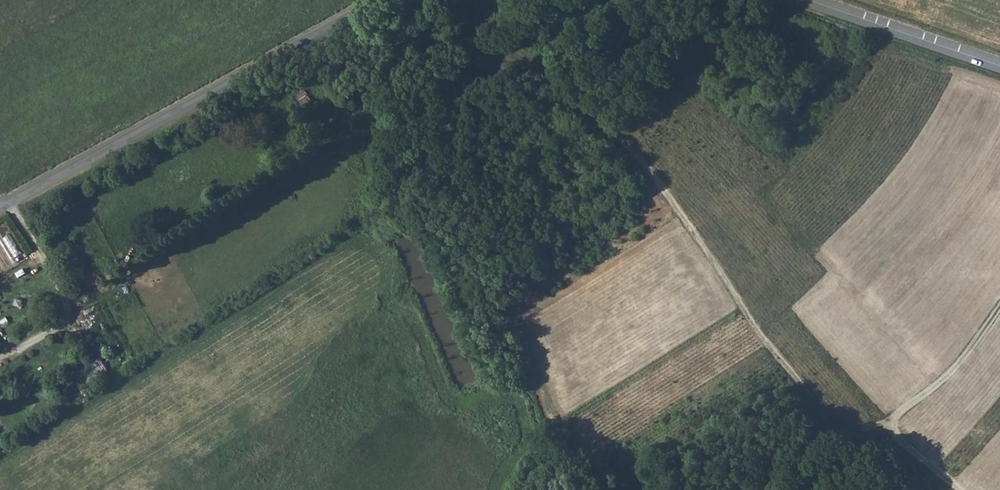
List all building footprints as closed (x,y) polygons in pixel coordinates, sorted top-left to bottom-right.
[(103,358),(72,372),(79,386),(109,371),(103,358)]
